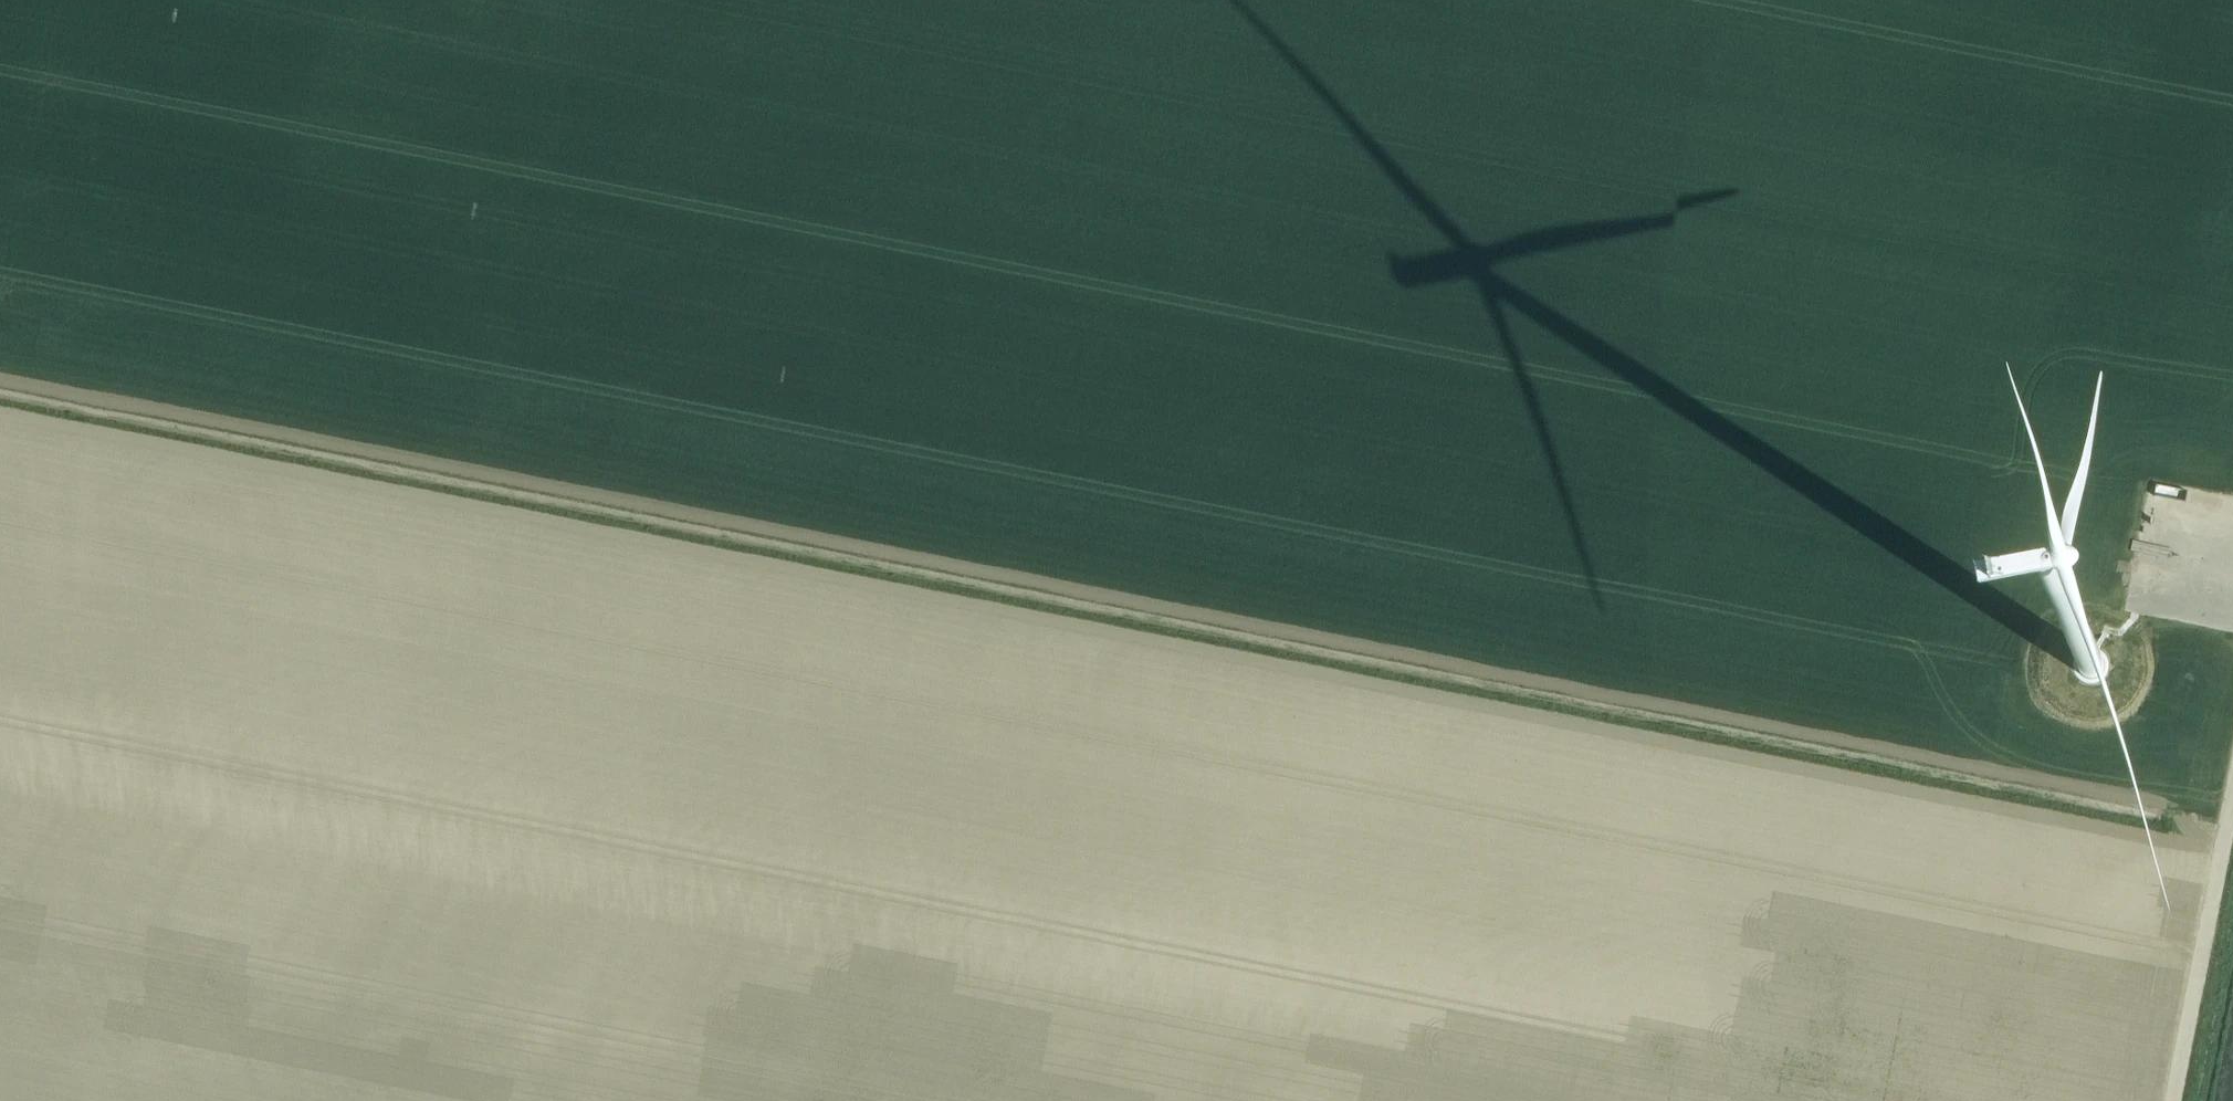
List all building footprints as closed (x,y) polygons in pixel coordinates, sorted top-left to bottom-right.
[(2113,669),(2113,666),(2113,664),(2113,661),(2112,658),(2111,656),(2109,653),(2107,651),(2105,649),(2103,648),(2101,646),(2098,645),(2096,645),(2093,644),(2090,644),(2087,645),(2085,645),(2082,646),(2080,648),(2077,649),(2075,651),(2073,653),(2072,656),(2071,658),(2070,661),(2069,664),(2069,666),(2069,669),(2070,672),(2071,675),(2072,677),(2073,679),(2075,682),(2077,683),(2080,685),(2082,686),(2085,687),(2087,688),(2090,689),(2093,689),(2096,688),(2098,687),(2101,686),(2103,685),(2105,683),(2108,682),(2109,679),(2111,677),(2112,675),(2113,672),(2113,669)]
